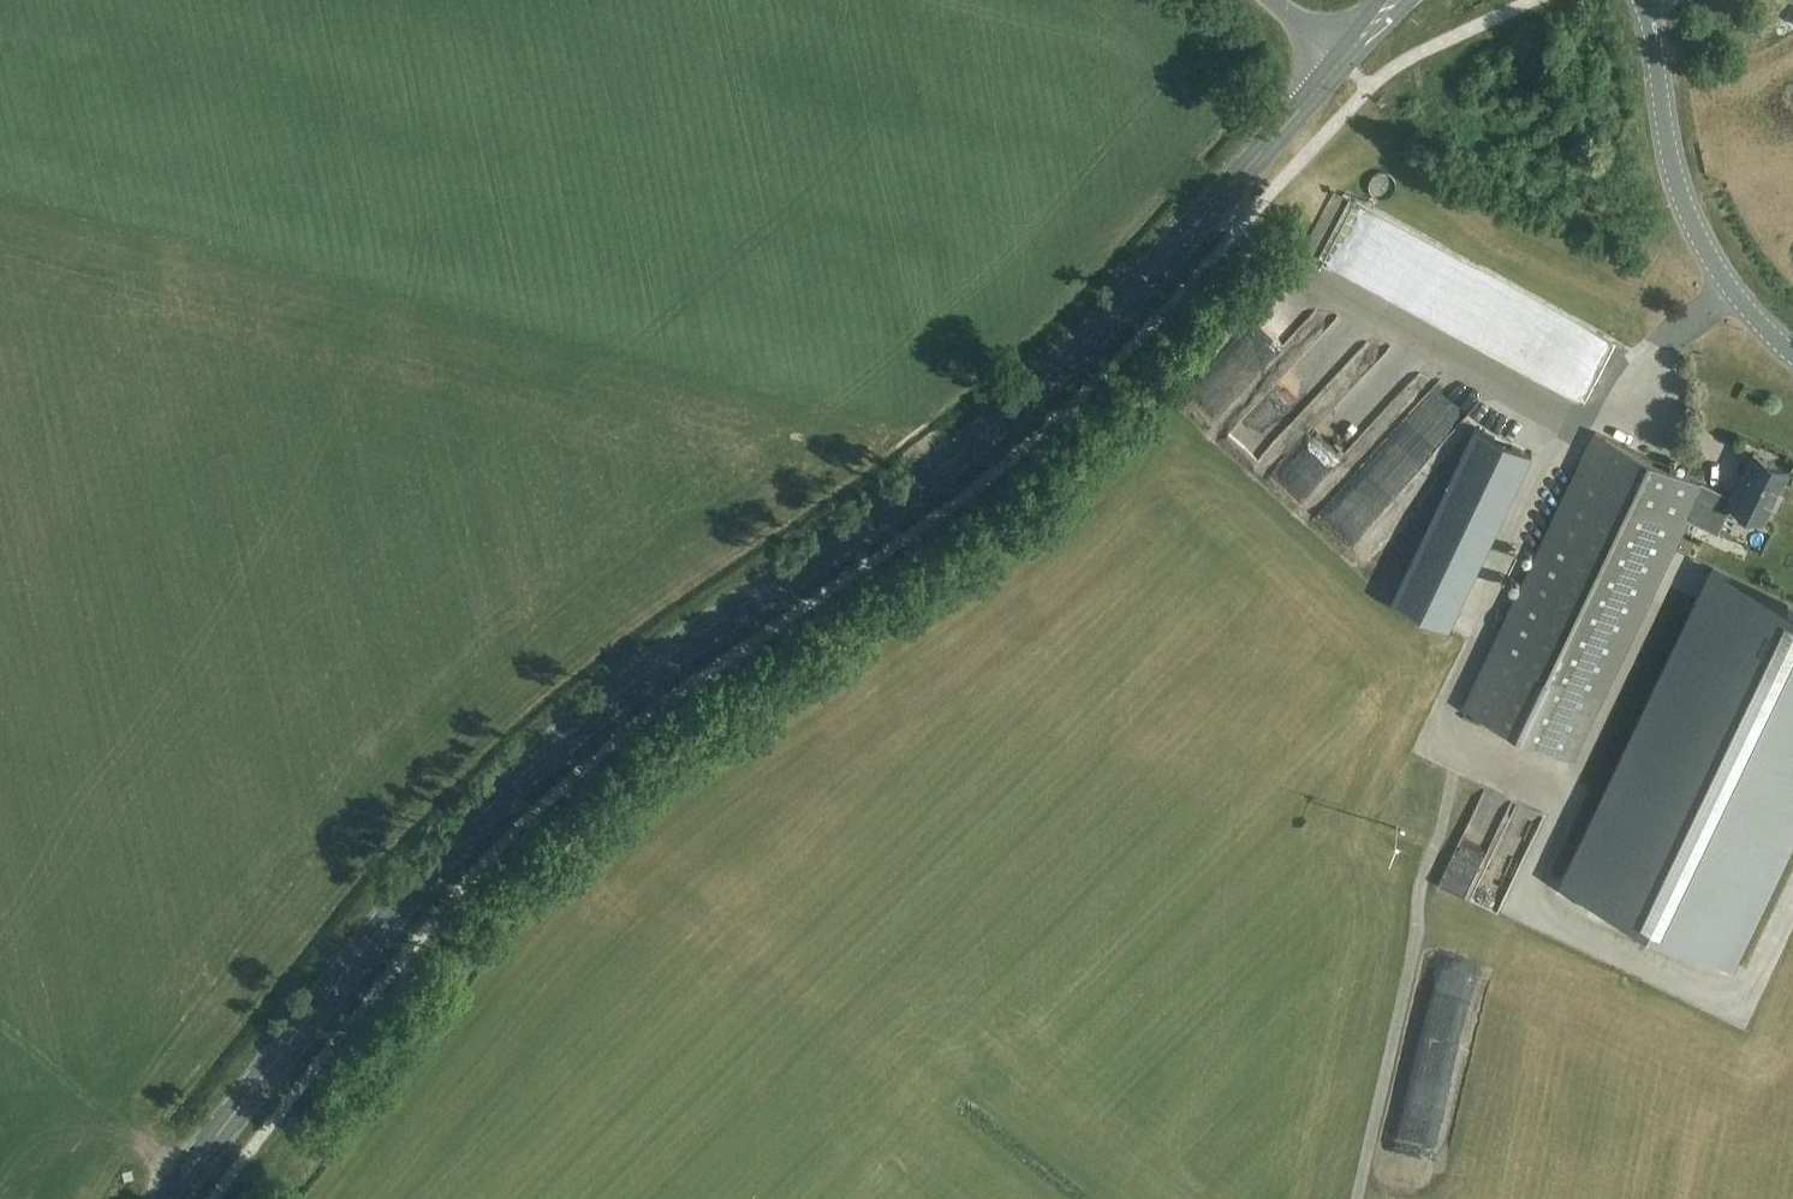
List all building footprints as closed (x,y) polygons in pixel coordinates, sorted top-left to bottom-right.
[(1229,364),(1185,410),(1212,436),(1256,389),(1229,364)] [(1474,426),(1393,600),(1451,627),(1532,453),(1474,426)] [(1598,432),(1494,650),(1466,708),(1575,760),(1690,519),(1719,533),(1731,507),(1765,523),(1790,471),(1756,455),(1736,498),(1598,432)] [(1285,477),(1305,497),(1326,475),(1305,456),(1285,477)] [(1732,962),(1792,833),(1792,607),(1709,567),(1561,881),(1732,962)]
